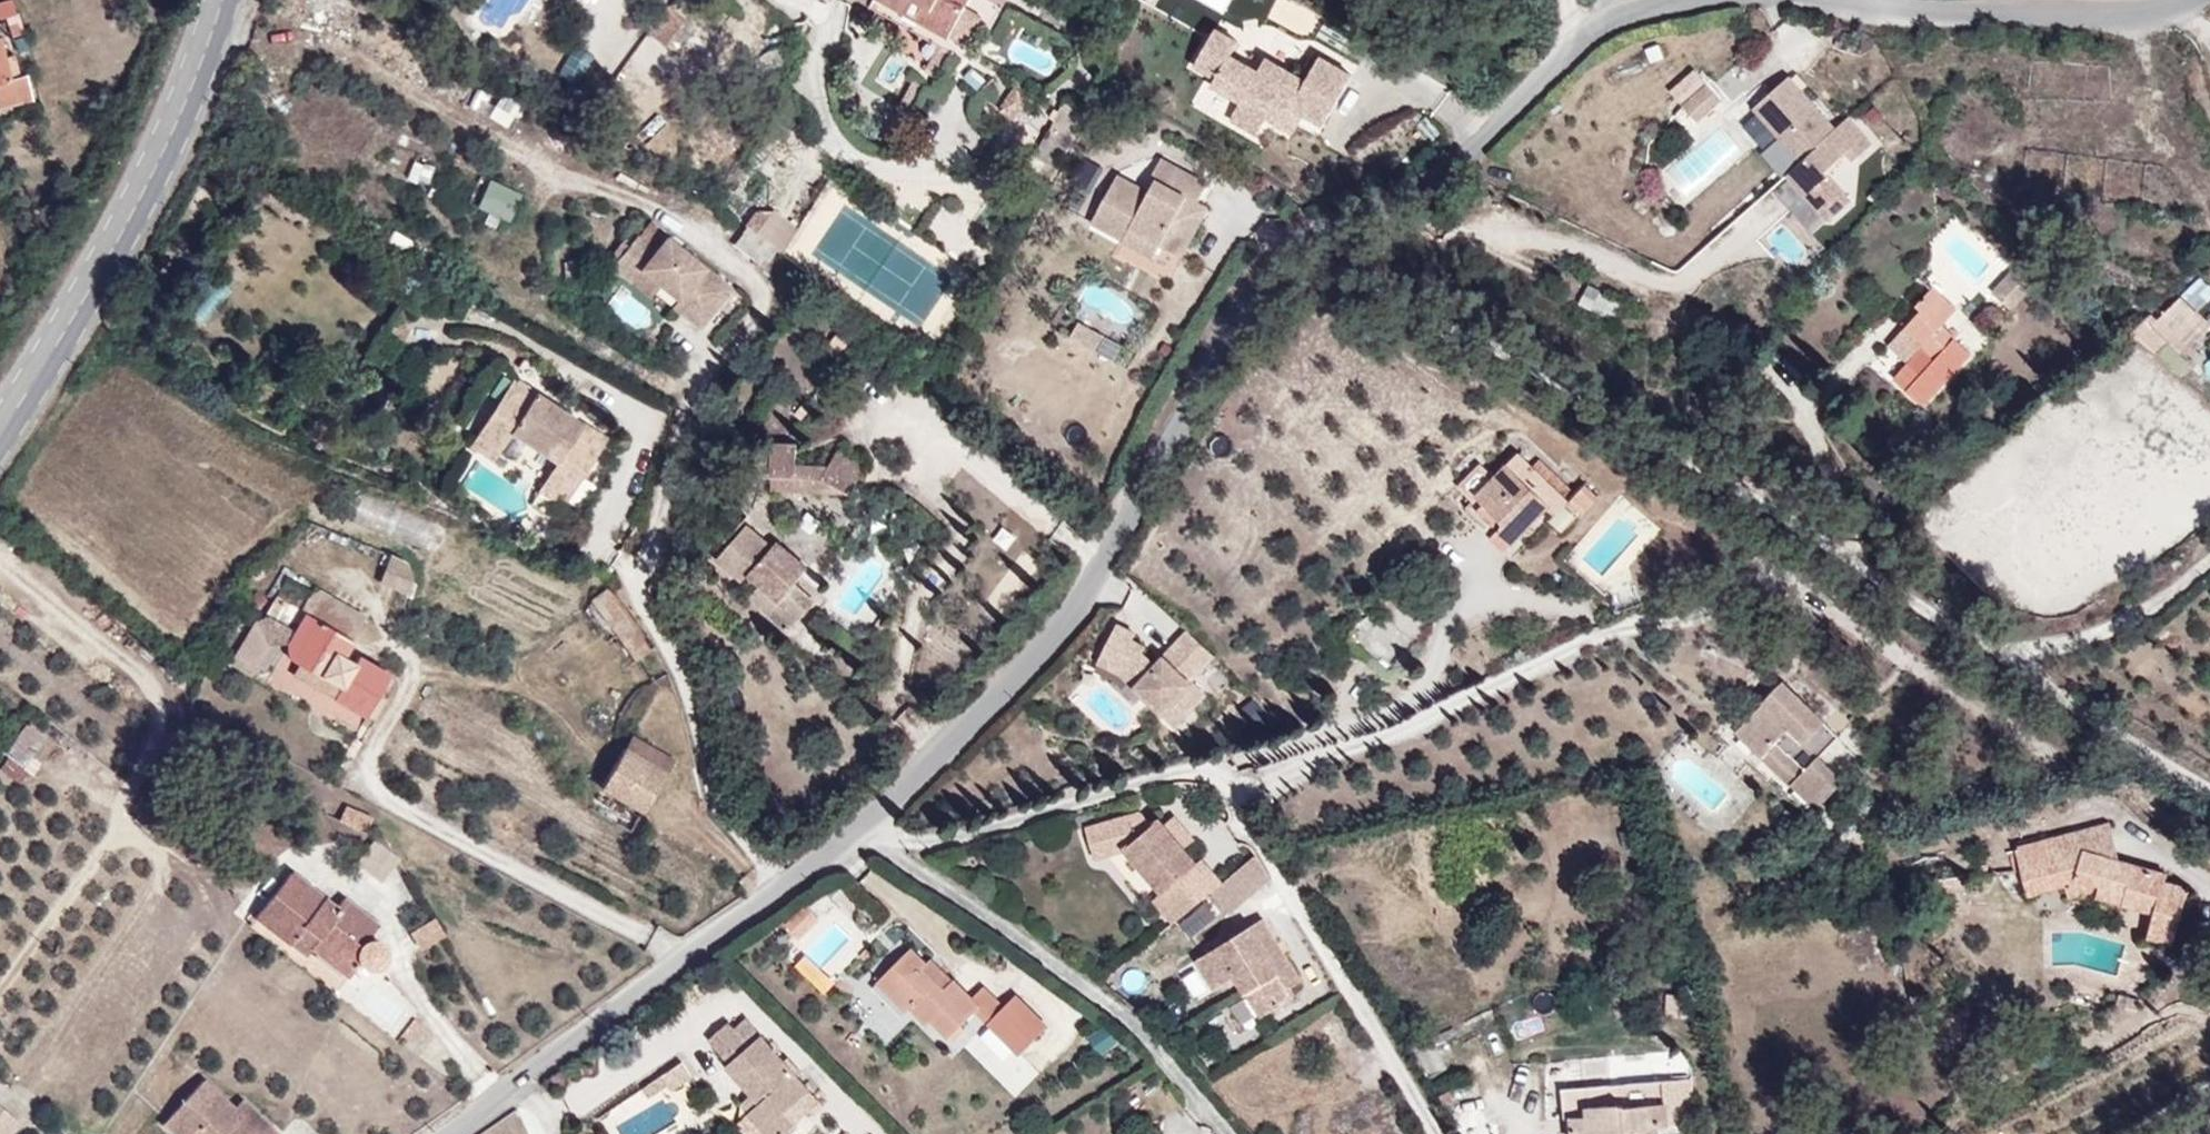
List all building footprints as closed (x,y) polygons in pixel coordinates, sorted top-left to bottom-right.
[(677,19),(676,17),(678,14),(661,0),(646,0),(632,18),(660,40),(677,19)] [(945,15),(954,0),(919,0),(945,15)] [(3,5),(0,6),(0,30),(10,27),(3,5)] [(959,49),(983,22),(971,11),(947,38),(959,49)] [(1293,136),(1334,67),(1302,51),(1289,74),(1246,49),(1239,61),(1213,46),(1218,38),(1194,24),(1172,61),(1224,91),(1211,113),(1247,134),(1258,115),(1293,136)] [(626,96),(664,49),(647,36),(609,82),(626,96)] [(1691,58),(1680,85),(1693,90),(1704,64),(1691,58)] [(1773,61),(1739,90),(1785,145),(1771,156),(1790,179),(1812,160),(1830,139),(1836,145),(1854,130),(1831,103),(1817,114),(1773,61)] [(16,92),(11,71),(0,74),(0,97),(16,92)] [(482,113),(489,93),(470,86),(463,106),(482,113)] [(501,94),(488,118),(506,128),(519,104),(501,94)] [(1044,150),(1061,119),(1040,108),(1022,138),(1044,150)] [(1197,169),(1146,141),(1132,169),(1108,156),(1077,211),(1110,229),(1116,219),(1171,249),(1203,191),(1189,183),(1197,169)] [(406,179),(427,186),(433,167),(413,161),(406,179)] [(508,224),(521,194),(488,181),(475,211),(508,224)] [(768,271),(794,226),(757,205),(731,249),(768,271)] [(665,297),(696,256),(650,220),(639,235),(619,218),(591,256),(617,275),(624,266),(665,297)] [(682,325),(723,276),(696,256),(665,297),(658,306),(682,325)] [(2024,281),(2013,270),(1990,293),(2009,313),(2027,295),(2019,287),(2024,281)] [(1615,319),(1622,300),(1584,286),(1577,305),(1615,319)] [(605,305),(638,332),(653,314),(620,287),(605,305)] [(2166,345),(2202,309),(2180,288),(2144,323),(2166,345)] [(1934,296),(1921,311),(1942,328),(1955,313),(1934,296)] [(1970,353),(1921,311),(1903,333),(1921,347),(1927,352),(1916,363),(1941,385),(1970,353)] [(1113,362),(1122,345),(1078,321),(1069,338),(1113,362)] [(2139,344),(2153,332),(2144,323),(2130,336),(2139,344)] [(1905,366),(1921,347),(1903,333),(1888,351),(1905,366)] [(1941,385),(1916,363),(1927,352),(1921,347),(1905,366),(1892,381),(1923,405),(1941,385)] [(592,426),(493,363),(460,418),(485,434),(489,429),(536,457),(522,481),(550,496),(592,426)] [(1553,473),(1493,416),(1449,456),(1458,465),(1474,481),(1480,488),(1471,496),(1488,513),(1520,482),(1531,493),(1553,473)] [(485,434),(460,418),(449,436),(475,452),(485,434)] [(819,470),(841,482),(856,455),(829,440),(812,466),(784,466),(785,433),(763,433),(762,479),(819,480),(819,470)] [(812,466),(819,455),(785,454),(784,466),(812,466)] [(1474,481),(1458,465),(1451,471),(1467,489),(1474,481)] [(1486,511),(1472,497),(1464,505),(1479,519),(1486,511)] [(781,624),(806,595),(783,576),(797,559),(768,535),(764,540),(739,519),(711,553),(734,572),(739,565),(753,577),(741,591),(781,624)] [(407,596),(416,566),(386,557),(377,587),(407,596)] [(331,618),(341,598),(293,572),(282,593),(331,618)] [(270,613),(282,593),(258,580),(247,601),(270,613)] [(642,642),(595,581),(576,597),(620,658),(642,642)] [(361,674),(371,652),(336,634),(332,643),(322,638),(331,618),(282,593),(270,613),(258,635),(258,646),(276,654),(280,646),(305,658),(297,675),(348,701),(350,697),(361,674)] [(1205,698),(1189,684),(1213,657),(1187,633),(1154,667),(1142,655),(1145,649),(1131,643),(1135,636),(1116,627),(1102,655),(1124,665),(1119,677),(1177,729),(1205,698)] [(305,658),(280,646),(276,654),(273,663),(297,675),(305,658)] [(1119,677),(1124,665),(1102,655),(1096,666),(1119,677)] [(1823,717),(1766,662),(1717,714),(1797,792),(1827,762),(1803,738),(1823,717)] [(359,701),(369,678),(361,674),(350,697),(359,701)] [(1223,714),(1239,702),(1226,688),(1211,700),(1223,714)] [(656,746),(612,715),(605,725),(648,757),(656,746)] [(23,769),(44,736),(23,723),(3,757),(23,769)] [(648,757),(605,725),(576,765),(618,796),(648,757)] [(1775,805),(1782,797),(1771,787),(1764,796),(1775,805)] [(2099,838),(2086,796),(2053,807),(2056,818),(2064,827),(2078,834),(2099,838)] [(1196,873),(1176,851),(1171,855),(1157,839),(1138,815),(1133,809),(1126,815),(1116,803),(1059,818),(1064,835),(1088,829),(1092,841),(1099,839),(1135,881),(1127,889),(1149,913),(1196,873)] [(345,805),(336,821),(362,835),(371,818),(345,805)] [(1148,807),(1138,815),(1157,839),(1167,830),(1148,807)] [(2144,868),(2147,857),(2099,838),(2078,834),(2064,827),(2056,818),(2053,807),(1995,826),(2012,872),(2055,856),(2078,866),(2074,880),(2125,904),(2117,927),(2143,936),(2166,877),(2144,868)] [(1092,841),(1088,829),(1064,835),(1068,848),(1092,841)] [(1187,883),(1205,905),(1246,871),(1231,847),(1187,883)] [(286,924),(292,915),(307,927),(300,935),(339,964),(350,949),(354,954),(360,956),(367,955),(372,951),(375,940),(371,933),(364,930),(371,921),(334,891),(328,898),(278,861),(245,905),(279,931),(286,924)] [(409,938),(432,924),(422,907),(399,921),(409,938)] [(1259,944),(1237,909),(1225,916),(1247,952),(1259,944)] [(292,915),(286,924),(300,935),(307,927),(292,915)] [(1276,971),(1259,944),(1247,952),(1225,916),(1169,950),(1188,979),(1211,966),(1235,1006),(1268,986),(1263,978),(1276,971)] [(908,949),(868,987),(896,1015),(902,1014),(918,1029),(925,1029),(941,1046),(978,1008),(1021,1052),(1047,1026),(1018,997),(1008,1007),(988,986),(971,1001),(953,982),(945,980),(930,963),(923,965),(908,949)] [(711,1016),(701,1003),(678,1021),(702,1048),(696,1054),(727,1090),(718,1098),(749,1133),(774,1112),(761,1097),(787,1074),(737,1017),(733,1020),(723,1029),(711,1016)] [(733,1020),(721,1007),(711,1016),(723,1029),(733,1020)] [(389,1024),(400,1032),(412,1016),(401,1008),(389,1024)] [(1087,1037),(1100,1057),(1118,1044),(1105,1025),(1087,1037)] [(623,1086),(639,1076),(633,1066),(617,1077),(623,1086)] [(230,1090),(223,1098),(192,1069),(158,1107),(188,1133),(251,1133),(263,1120),(230,1090)] [(774,1112),(799,1088),(787,1074),(761,1097),(774,1112)] [(1542,1081),(1544,1111),(1552,1110),(1554,1133),(1637,1133),(1636,1120),(1647,1119),(1644,1075),(1542,1081)] [(158,1107),(152,1113),(175,1133),(188,1133),(158,1107)]
